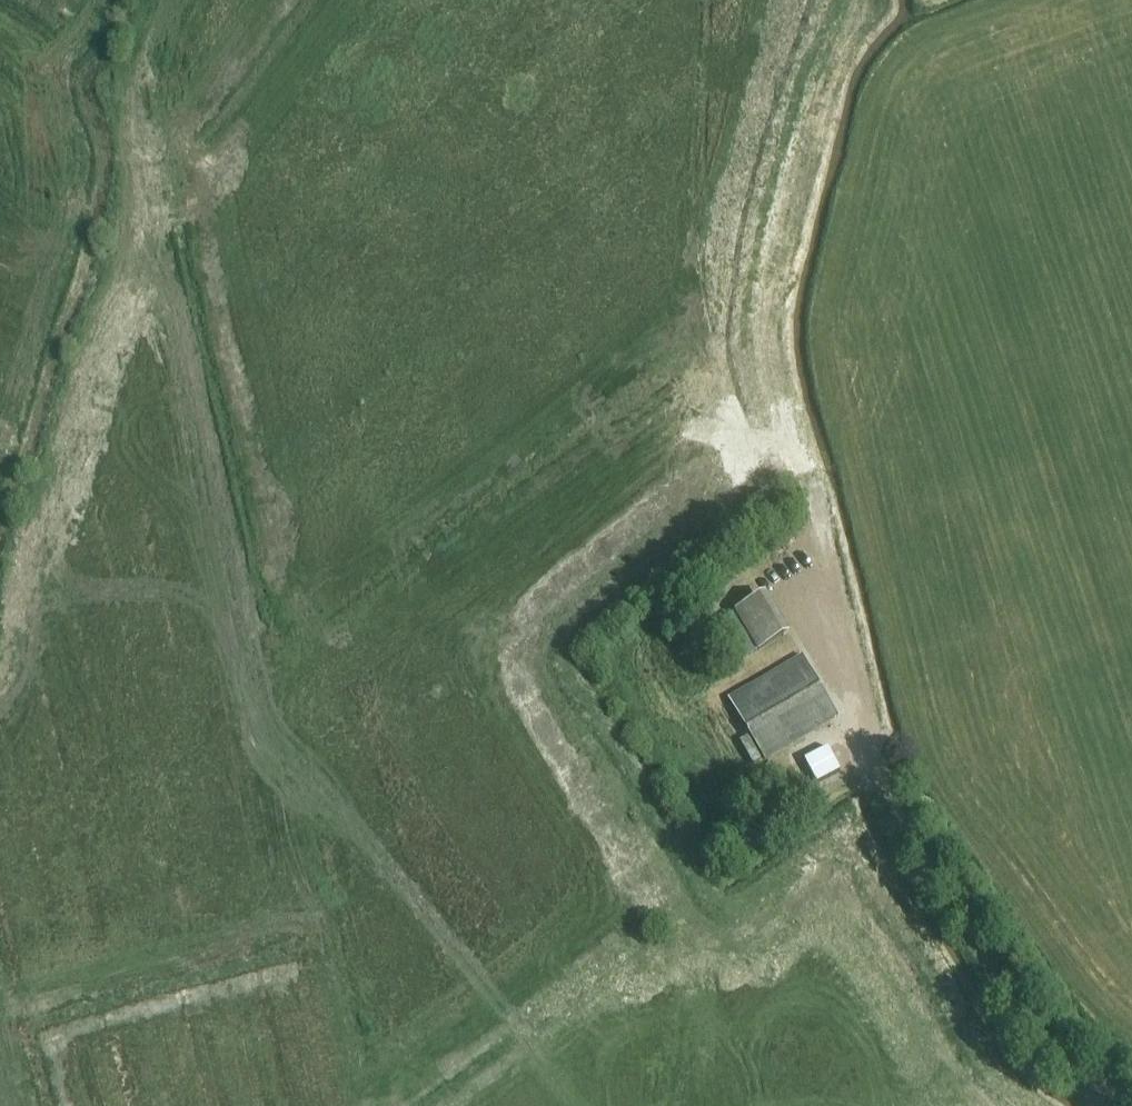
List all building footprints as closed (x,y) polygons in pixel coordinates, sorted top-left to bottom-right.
[(767,591),(735,610),(757,651),(791,633),(767,591)] [(768,760),(837,718),(801,657),(731,699),(768,760)]
